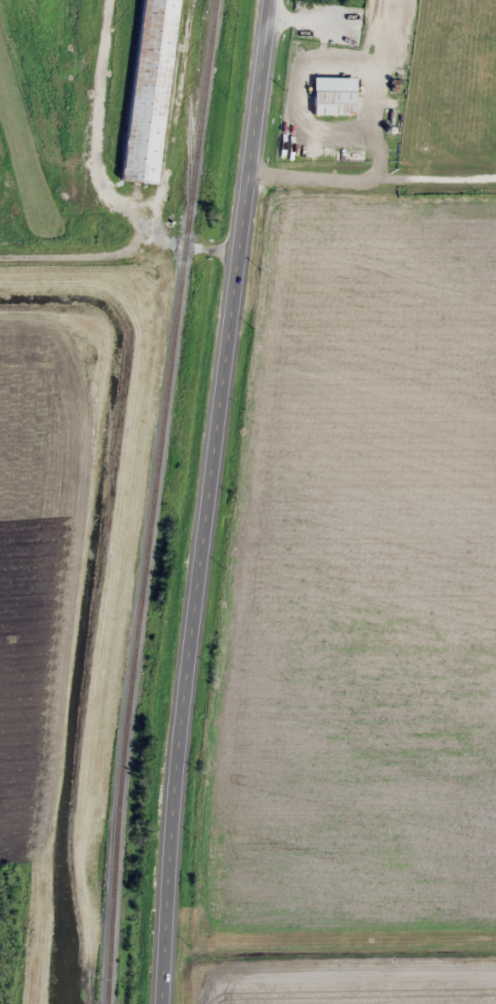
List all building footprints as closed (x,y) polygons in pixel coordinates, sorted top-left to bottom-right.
[(176,0),(139,0),(118,179),(156,184),(176,0)] [(354,114),(354,90),(311,90),(311,114),(354,114)]
